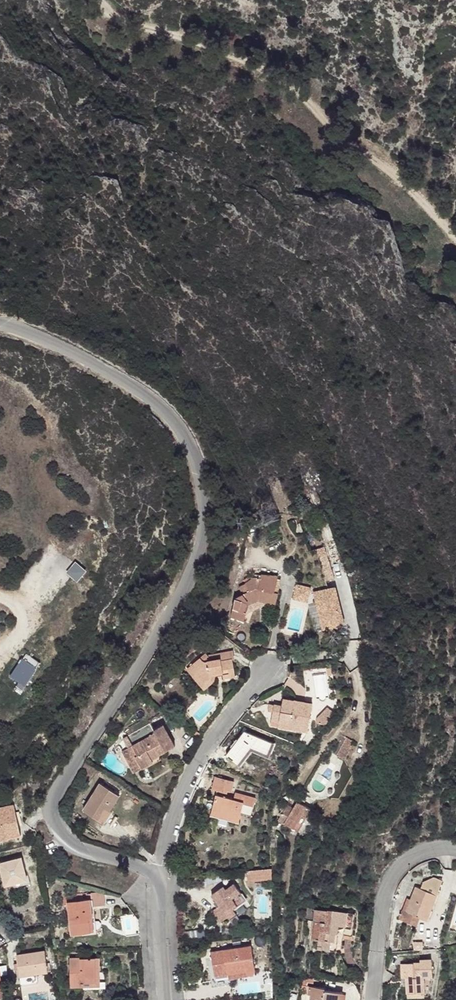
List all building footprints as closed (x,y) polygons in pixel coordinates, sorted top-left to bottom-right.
[(316,549),(326,581),(334,578),(324,547),(316,549)] [(235,598),(231,617),(243,622),(246,614),(249,604),(258,601),(268,603),(276,605),(279,593),(278,593),(274,592),(277,579),(278,576),(254,574),(254,577),(252,578),(251,576),(244,580),(245,583),(249,591),(242,594),(235,598)] [(249,591),(245,583),(239,587),(242,594),(249,591)] [(297,585),(293,598),(308,602),(311,588),(297,585)] [(314,592),(323,629),(344,624),(335,587),(314,592)] [(246,614),(268,603),(258,601),(249,604),(246,614)] [(235,659),(233,650),(207,655),(211,661),(221,659),(221,661),(232,659),(233,660),(235,659)] [(25,686),(40,661),(25,652),(9,676),(25,686)] [(190,667),(204,683),(209,678),(210,675),(222,673),(223,676),(223,678),(235,676),(233,660),(232,659),(221,661),(221,659),(211,661),(207,655),(205,653),(190,667)] [(204,683),(190,667),(187,669),(204,690),(213,682),(214,679),(214,677),(223,676),(222,673),(210,675),(209,678),(204,683)] [(275,705),(271,725),(289,728),(290,723),(309,726),(312,704),(284,699),(282,706),(275,705)] [(325,725),(333,710),(324,706),(316,720),(325,725)] [(308,732),(309,726),(290,723),(289,728),(308,732)] [(135,756),(141,768),(153,762),(152,760),(147,751),(153,747),(158,756),(175,746),(163,725),(153,730),(150,724),(128,736),(133,745),(129,747),(127,749),(132,758),(135,756)] [(340,734),(332,746),(339,750),(336,755),(344,760),(352,746),(350,745),(352,740),(340,734)] [(133,745),(128,736),(124,738),(129,747),(133,745)] [(336,755),(339,750),(332,746),(329,751),(336,755)] [(152,760),(158,756),(153,747),(147,751),(152,760)] [(141,768),(135,756),(132,758),(127,749),(123,751),(135,772),(141,768)] [(215,777),(211,789),(227,794),(228,791),(232,792),(234,781),(215,777)] [(83,811),(97,820),(105,808),(110,811),(119,795),(100,783),(83,811)] [(216,795),(210,816),(239,824),(241,814),(251,816),(256,798),(235,792),(233,799),(216,795)] [(278,820),(298,831),(311,810),(303,805),(306,800),(302,798),(302,799),(299,798),(293,808),(287,805),(278,820)] [(9,838),(7,828),(19,825),(14,806),(0,809),(0,840),(9,838)] [(105,808),(97,820),(103,823),(111,811),(110,811),(105,808)] [(21,835),(19,825),(7,828),(9,838),(21,835)] [(5,886),(27,879),(21,858),(0,864),(0,865),(5,886)] [(272,877),(272,867),(260,868),(261,876),(263,876),(264,878),(272,877)] [(261,876),(260,868),(246,870),(247,880),(264,878),(263,876),(261,876)] [(416,886),(406,913),(419,917),(426,920),(436,895),(437,895),(442,881),(434,877),(423,882),(420,888),(416,886)] [(212,911),(220,922),(228,917),(224,912),(231,908),(233,910),(245,901),(247,900),(234,883),(226,890),(223,886),(212,895),(219,906),(212,911)] [(68,905),(72,934),(91,932),(89,918),(93,918),(90,899),(83,900),(82,894),(62,896),(63,905),(68,905)] [(408,898),(399,919),(416,926),(419,917),(406,913),(411,899),(408,898)] [(228,917),(229,918),(247,905),(245,901),(233,910),(231,908),(224,912),(228,917)] [(313,921),(315,908),(306,907),(304,919),(313,921)] [(313,921),(311,940),(318,940),(330,942),(334,942),(335,934),(344,935),(352,935),(355,913),(315,908),(313,921)] [(329,951),(330,942),(318,940),(317,950),(329,951)] [(229,969),(229,974),(246,971),(247,973),(248,974),(249,975),(253,974),(254,973),(255,971),(251,946),(219,951),(221,962),(216,962),(218,971),(229,969)] [(18,969),(19,976),(30,974),(48,972),(48,971),(45,951),(16,955),(17,963),(18,969)] [(212,952),(216,980),(249,975),(248,974),(247,973),(246,971),(229,974),(229,969),(218,971),(216,962),(221,962),(219,951),(212,952)] [(70,959),(71,986),(83,986),(83,988),(95,988),(95,966),(99,966),(99,958),(70,959)] [(407,985),(407,994),(424,993),(423,977),(433,976),(432,959),(420,960),(420,962),(402,963),(402,978),(407,978),(407,985)] [(106,988),(106,981),(99,982),(99,966),(95,966),(95,988),(106,988)] [(30,974),(19,976),(21,985),(32,984),(30,974)] [(303,978),(301,994),(308,995),(309,987),(307,987),(308,984),(313,984),(314,978),(303,978)] [(344,993),(324,990),(325,988),(309,987),(308,995),(311,995),(310,999),(343,999),(344,993)]
